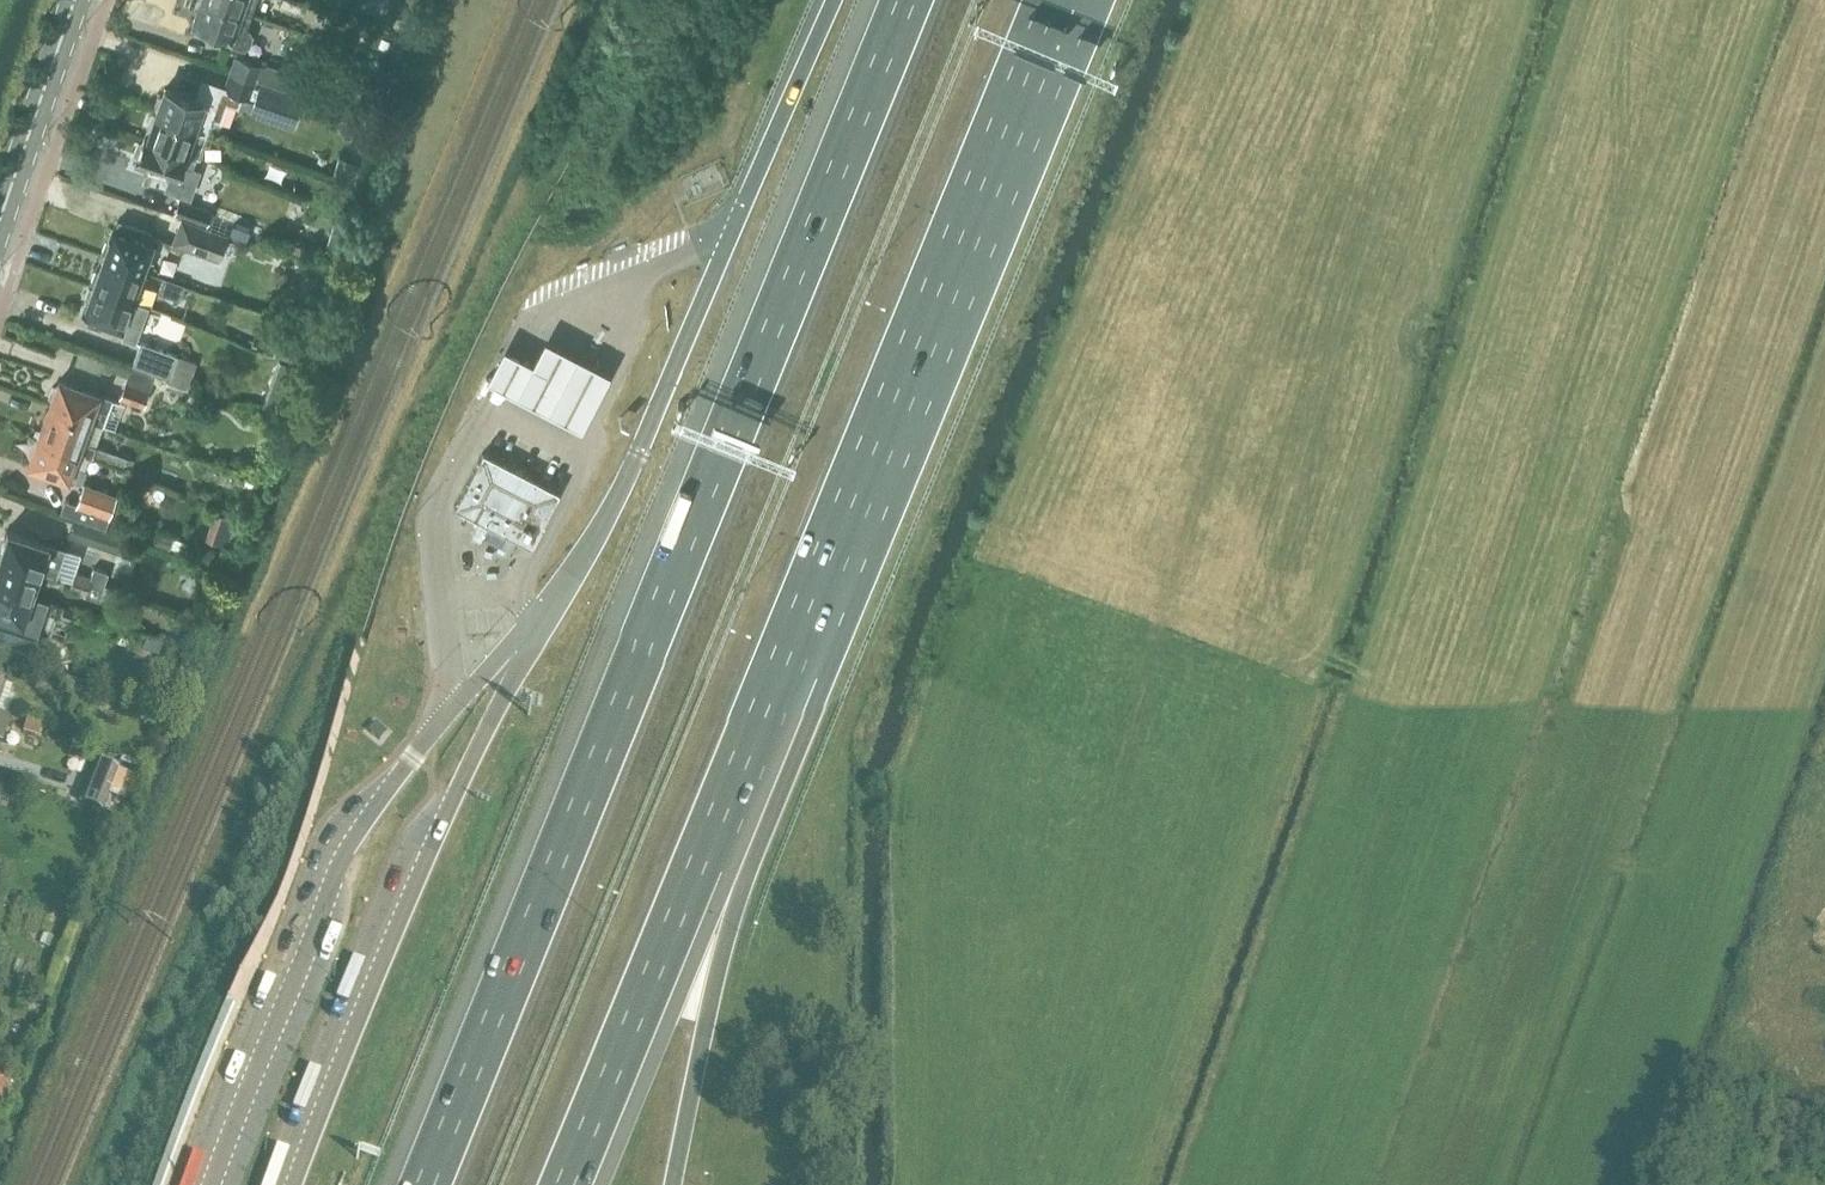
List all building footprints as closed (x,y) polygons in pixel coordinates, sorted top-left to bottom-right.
[(226,40),(225,42),(244,48),(250,45),(253,35),(251,30),(247,28),(252,14),(212,0),(200,0),(193,22),(204,26),(202,31),(226,40)] [(252,14),(257,0),(212,0),(252,14)] [(257,82),(258,80),(284,89),(294,92),(297,84),(293,83),(296,73),(269,64),(265,65),(235,55),(229,72),(257,82)] [(195,98),(165,87),(156,112),(206,130),(210,118),(221,122),(227,103),(239,107),(242,96),(251,99),(257,82),(229,72),(224,85),(202,77),(195,98)] [(250,113),(294,128),(304,97),(260,83),(250,113)] [(148,135),(145,134),(144,137),(197,157),(206,130),(156,112),(148,135)] [(178,178),(187,181),(185,184),(193,187),(199,170),(193,168),(197,157),(144,137),(135,163),(178,178)] [(333,180),(355,187),(363,163),(340,156),(333,180)] [(181,217),(206,227),(212,210),(207,208),(208,207),(180,198),(175,213),(182,216),(181,217)] [(172,243),(219,260),(228,235),(206,227),(181,217),(172,243)] [(121,229),(114,226),(104,255),(149,272),(158,246),(154,245),(155,241),(149,239),(152,232),(123,222),(121,229)] [(234,225),(230,236),(248,242),(252,231),(234,225)] [(149,272),(104,255),(93,286),(138,302),(138,301),(149,272)] [(164,277),(159,292),(180,300),(186,284),(164,277)] [(104,320),(126,328),(122,337),(136,343),(149,306),(138,301),(138,302),(93,286),(84,312),(91,315),(89,321),(102,326),(104,320)] [(170,381),(173,382),(171,388),(183,393),(185,386),(189,388),(195,373),(199,361),(141,341),(133,364),(171,378),(170,381)] [(504,349),(487,381),(582,430),(610,376),(546,342),(534,365),(504,349)] [(127,382),(126,381),(120,397),(144,406),(151,390),(147,389),(152,375),(132,368),(127,382)] [(95,422),(103,425),(116,430),(125,403),(113,398),(113,397),(60,378),(50,405),(95,422)] [(128,456),(96,445),(103,425),(95,422),(50,405),(38,437),(90,455),(93,456),(93,455),(105,459),(105,460),(124,466),(128,456)] [(38,437),(29,463),(82,482),(87,469),(85,468),(90,455),(38,437)] [(558,494),(482,454),(455,506),(532,546),(558,494)] [(101,524),(112,495),(88,487),(77,516),(101,524)] [(118,552),(123,536),(73,519),(68,536),(118,552)] [(66,548),(8,530),(0,554),(0,556),(42,570),(42,571),(57,575),(66,548)] [(42,570),(0,556),(0,586),(33,596),(34,596),(42,571),(42,570)] [(109,572),(94,567),(92,575),(75,570),(73,579),(89,585),(86,595),(100,600),(109,572)] [(89,585),(73,579),(70,590),(86,595),(89,585)] [(0,586),(0,651),(52,668),(58,650),(41,644),(38,634),(49,601),(34,596),(33,596),(0,586)] [(4,686),(0,685),(0,714),(4,715),(10,699),(1,696),(4,686)] [(2,743),(10,717),(4,715),(0,714),(0,743),(2,743)] [(85,805),(103,812),(119,770),(101,763),(85,805)] [(7,805),(16,783),(0,777),(0,802),(7,805)]
